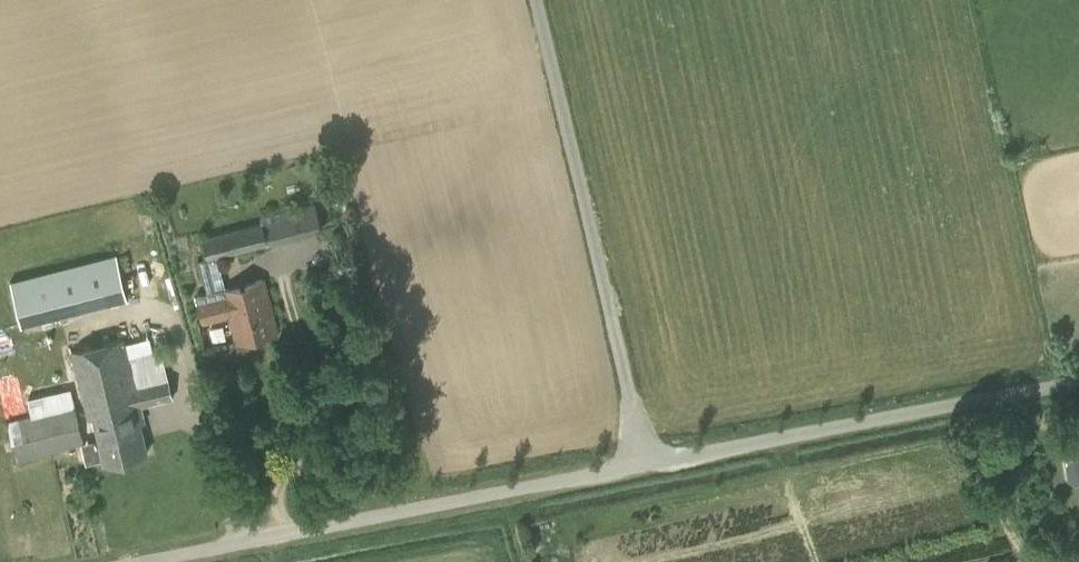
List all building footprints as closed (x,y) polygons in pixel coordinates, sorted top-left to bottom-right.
[(202,236),(208,260),(322,231),(314,201),(260,215),(262,221),(202,236)] [(353,206),(344,208),(346,218),(355,215),(353,206)] [(21,325),(128,298),(116,255),(10,282),(21,325)] [(200,300),(198,300),(203,322),(229,315),(236,341),(276,331),(262,279),(217,291),(216,286),(198,290),(200,300)] [(71,351),(93,439),(98,438),(104,462),(147,451),(140,423),(144,421),(140,405),(173,397),(164,364),(131,372),(123,338),(71,351)] [(17,459),(83,443),(74,405),(8,422),(17,459)] [(1070,456),(1065,463),(1067,477),(1075,482),(1078,481),(1078,455),(1070,456)]
